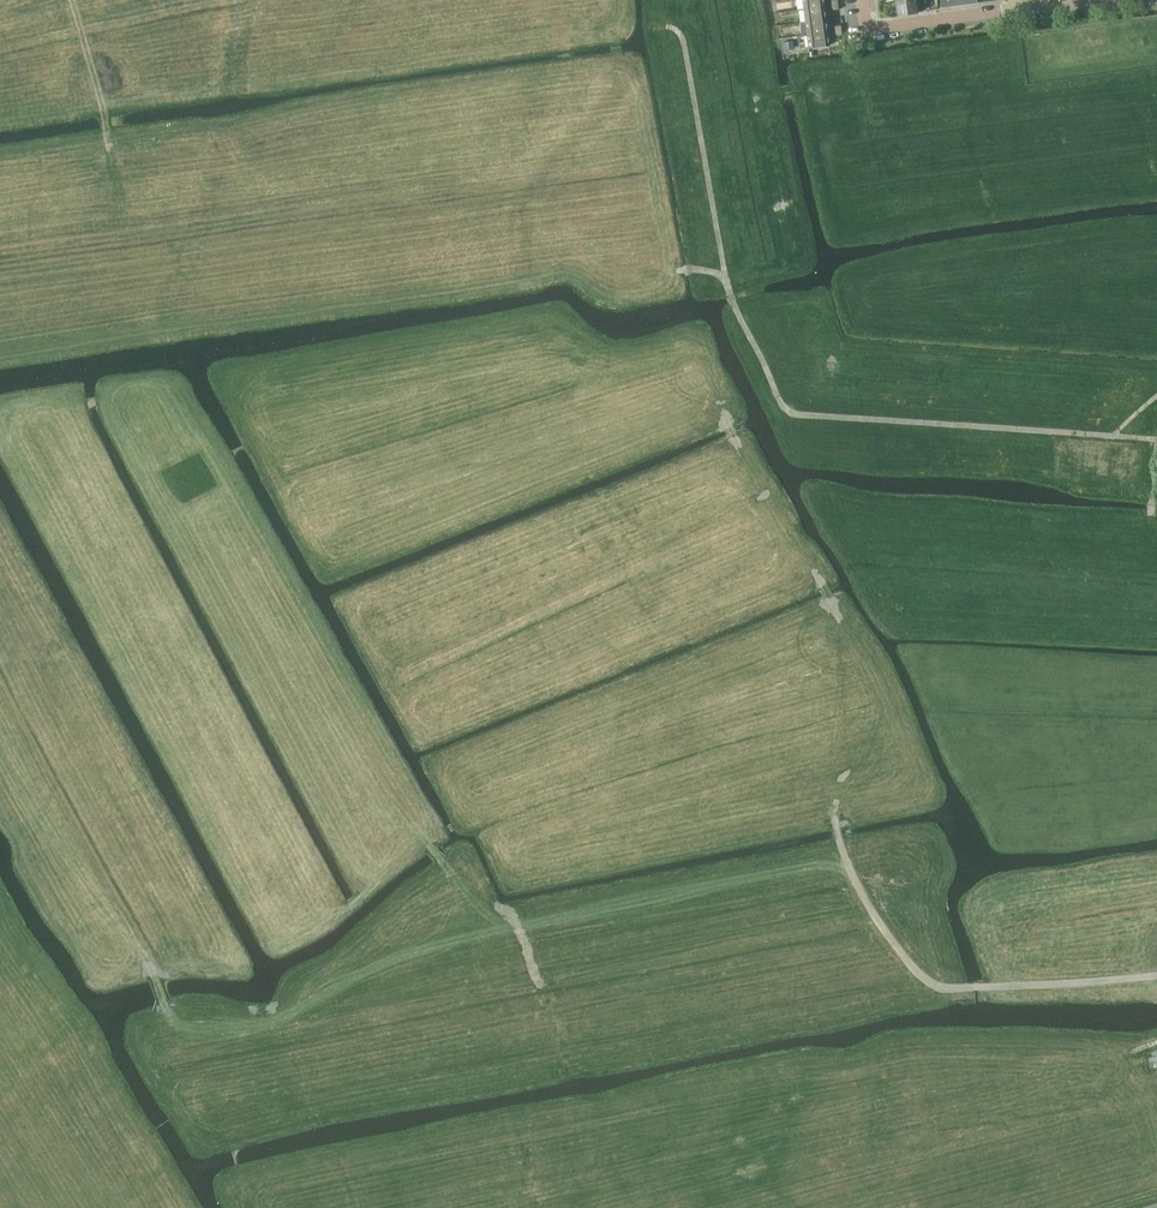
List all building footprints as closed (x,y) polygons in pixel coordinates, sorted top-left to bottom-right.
[(804,8),(825,6),(824,0),(803,0),(804,8)] [(925,2),(925,0),(907,0),(896,2),(898,14),(918,11),(917,4),(925,2)] [(804,8),(806,21),(827,19),(825,6),(804,8)] [(834,31),(834,26),(828,27),(827,19),(806,21),(807,34),(828,31),(828,32),(834,31)] [(830,44),(828,32),(828,31),(807,34),(809,47),(830,44)] [(783,42),(785,50),(794,48),(793,40),(783,42)]
